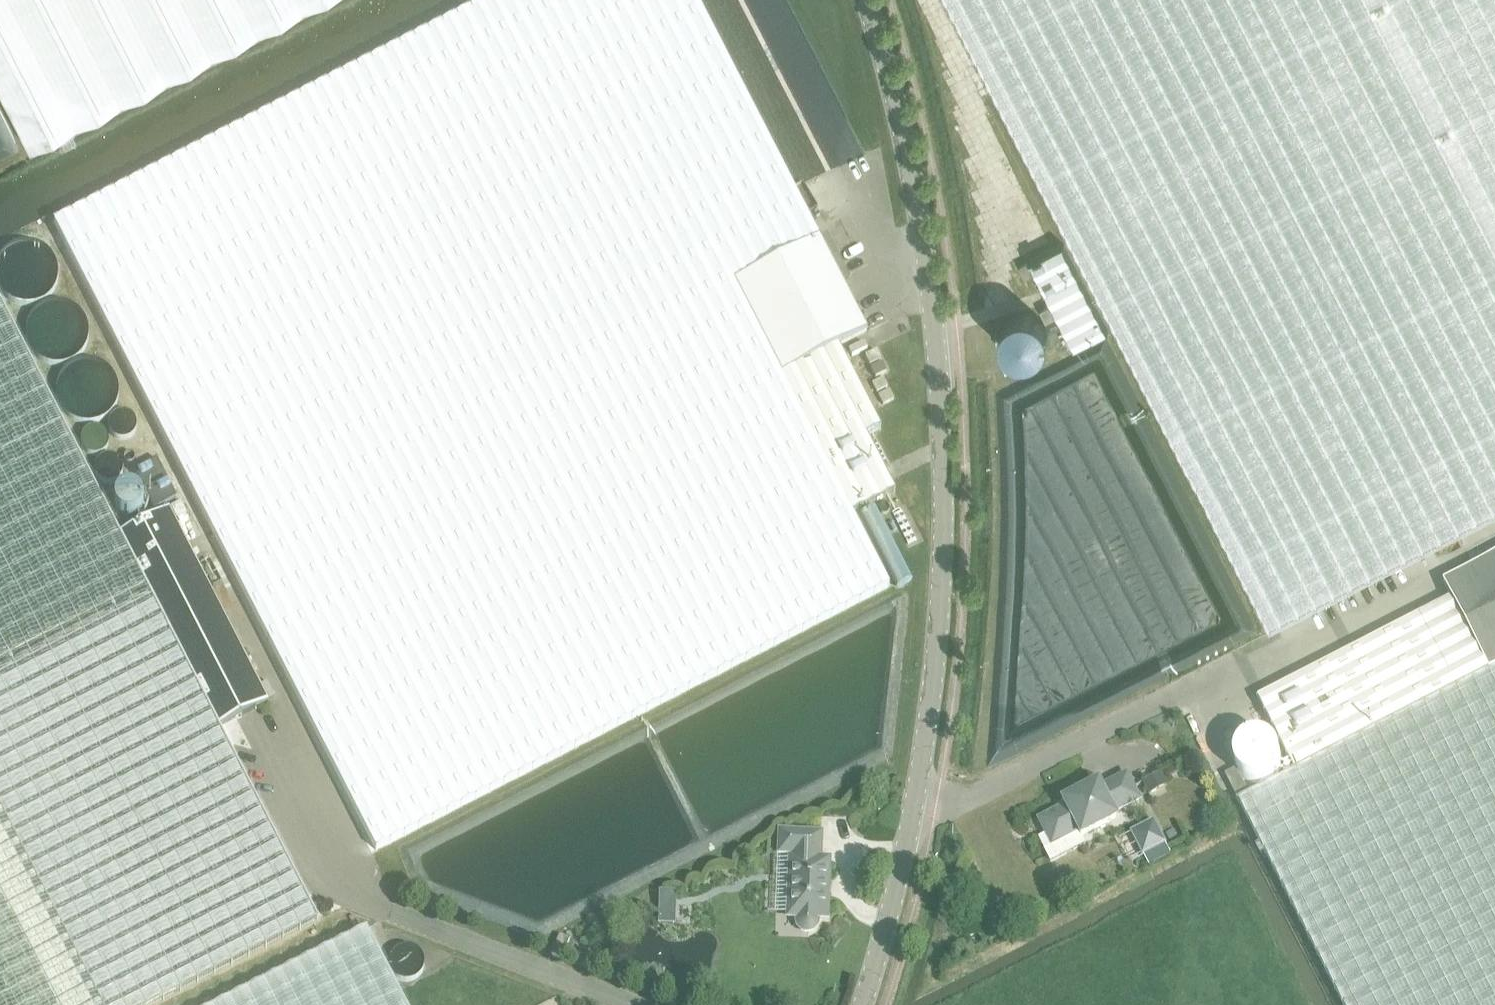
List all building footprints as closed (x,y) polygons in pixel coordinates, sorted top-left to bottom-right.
[(30,148),(317,0),(0,0),(0,90),(30,148)] [(54,224),(375,850),(889,587),(852,514),(895,492),(866,436),(880,429),(838,347),(867,332),(841,282),(848,279),(827,236),(819,240),(696,0),(492,0),(54,224)] [(1273,623),(1494,509),(1494,0),(938,0),(1273,623)] [(1063,243),(1031,260),(1076,347),(1108,331),(1063,243)] [(1019,265),(1025,277),(1034,272),(1028,261),(1019,265)] [(120,535),(0,302),(0,1004),(154,1004),(318,921),(219,729),(269,704),(187,544),(169,510),(120,535)] [(1057,320),(1050,305),(1041,310),(1049,324),(1057,320)] [(1045,321),(1042,318),(1039,315),(1036,313),(1032,312),(1028,311),(1024,311),(1020,311),(1017,312),(1013,314),(1010,317),(1007,320),(1005,323),(1003,326),(1002,330),(1002,334),(1002,338),(1003,342),(1005,346),(1007,349),(1010,352),(1013,354),(1017,356),(1021,357),(1025,358),(1029,358),(1033,357),(1037,355),(1040,353),(1043,350),(1045,347),(1047,344),(1049,340),(1049,336),(1049,332),(1048,328),(1047,324),(1045,321)] [(865,358),(870,367),(881,361),(877,352),(865,358)] [(883,364),(871,370),(876,379),(887,373),(883,364)] [(884,379),(872,385),(877,394),(888,388),(884,379)] [(890,391),(879,397),(883,406),(895,400),(890,391)] [(135,472),(154,510),(176,499),(157,460),(135,472)] [(140,514),(142,512),(143,509),(143,507),(143,504),(143,502),(142,500),(141,497),(139,495),(138,494),(136,492),(133,491),(131,491),(128,491),(126,491),(123,492),(121,493),(119,494),(117,496),(116,498),(115,500),(114,503),(114,505),(114,508),(115,510),(116,512),(117,514),(119,516),(121,517),(123,519),(125,519),(128,520),(130,520),(133,519),(135,518),(137,517),(139,516),(140,514)] [(171,509),(177,520),(187,515),(181,504),(171,509)] [(1445,585),(1453,601),(1258,701),(1297,773),(1239,802),(1343,1004),(1494,1004),(1494,559),(1445,585)] [(1278,751),(1275,748),(1272,746),(1269,744),(1265,742),(1262,742),(1258,741),(1254,742),(1250,743),(1247,745),(1243,747),(1241,750),(1239,753),(1237,757),(1236,761),(1236,765),(1236,768),(1237,772),(1239,776),(1241,779),(1244,782),(1247,784),(1250,786),(1254,787),(1258,788),(1262,788),(1266,787),(1270,785),(1273,783),(1276,780),(1278,777),(1280,774),(1281,770),(1282,766),(1282,762),(1281,758),(1280,755),(1278,751)] [(1177,766),(1166,772),(1169,778),(1180,772),(1177,766)] [(1248,795),(1236,772),(1226,778),(1238,801),(1248,795)] [(1162,774),(1142,784),(1148,796),(1168,786),(1162,774)] [(1065,807),(1038,820),(1046,835),(1039,839),(1051,863),(1086,845),(1082,837),(1116,819),(1113,814),(1139,800),(1126,776),(1100,789),(1097,784),(1062,802),(1065,807)] [(1154,821),(1131,833),(1142,855),(1143,855),(1149,867),(1170,856),(1164,844),(1165,844),(1154,821)] [(788,917),(797,918),(797,924),(799,927),(801,930),(805,932),(809,932),(812,931),(815,928),(817,925),(817,919),(826,919),(828,861),(818,860),(818,855),(819,855),(820,835),(780,833),(780,854),(792,854),(792,859),(791,859),(788,917)] [(726,870),(719,880),(728,887),(736,878),(726,870)] [(689,886),(687,892),(689,897),(694,900),(700,898),(702,893),(700,887),(695,885),(689,886)] [(676,894),(659,893),(658,926),(675,926),(676,894)] [(220,1004),(405,1004),(367,930),(220,1004)] [(561,960),(569,940),(559,936),(551,955),(561,960)]
